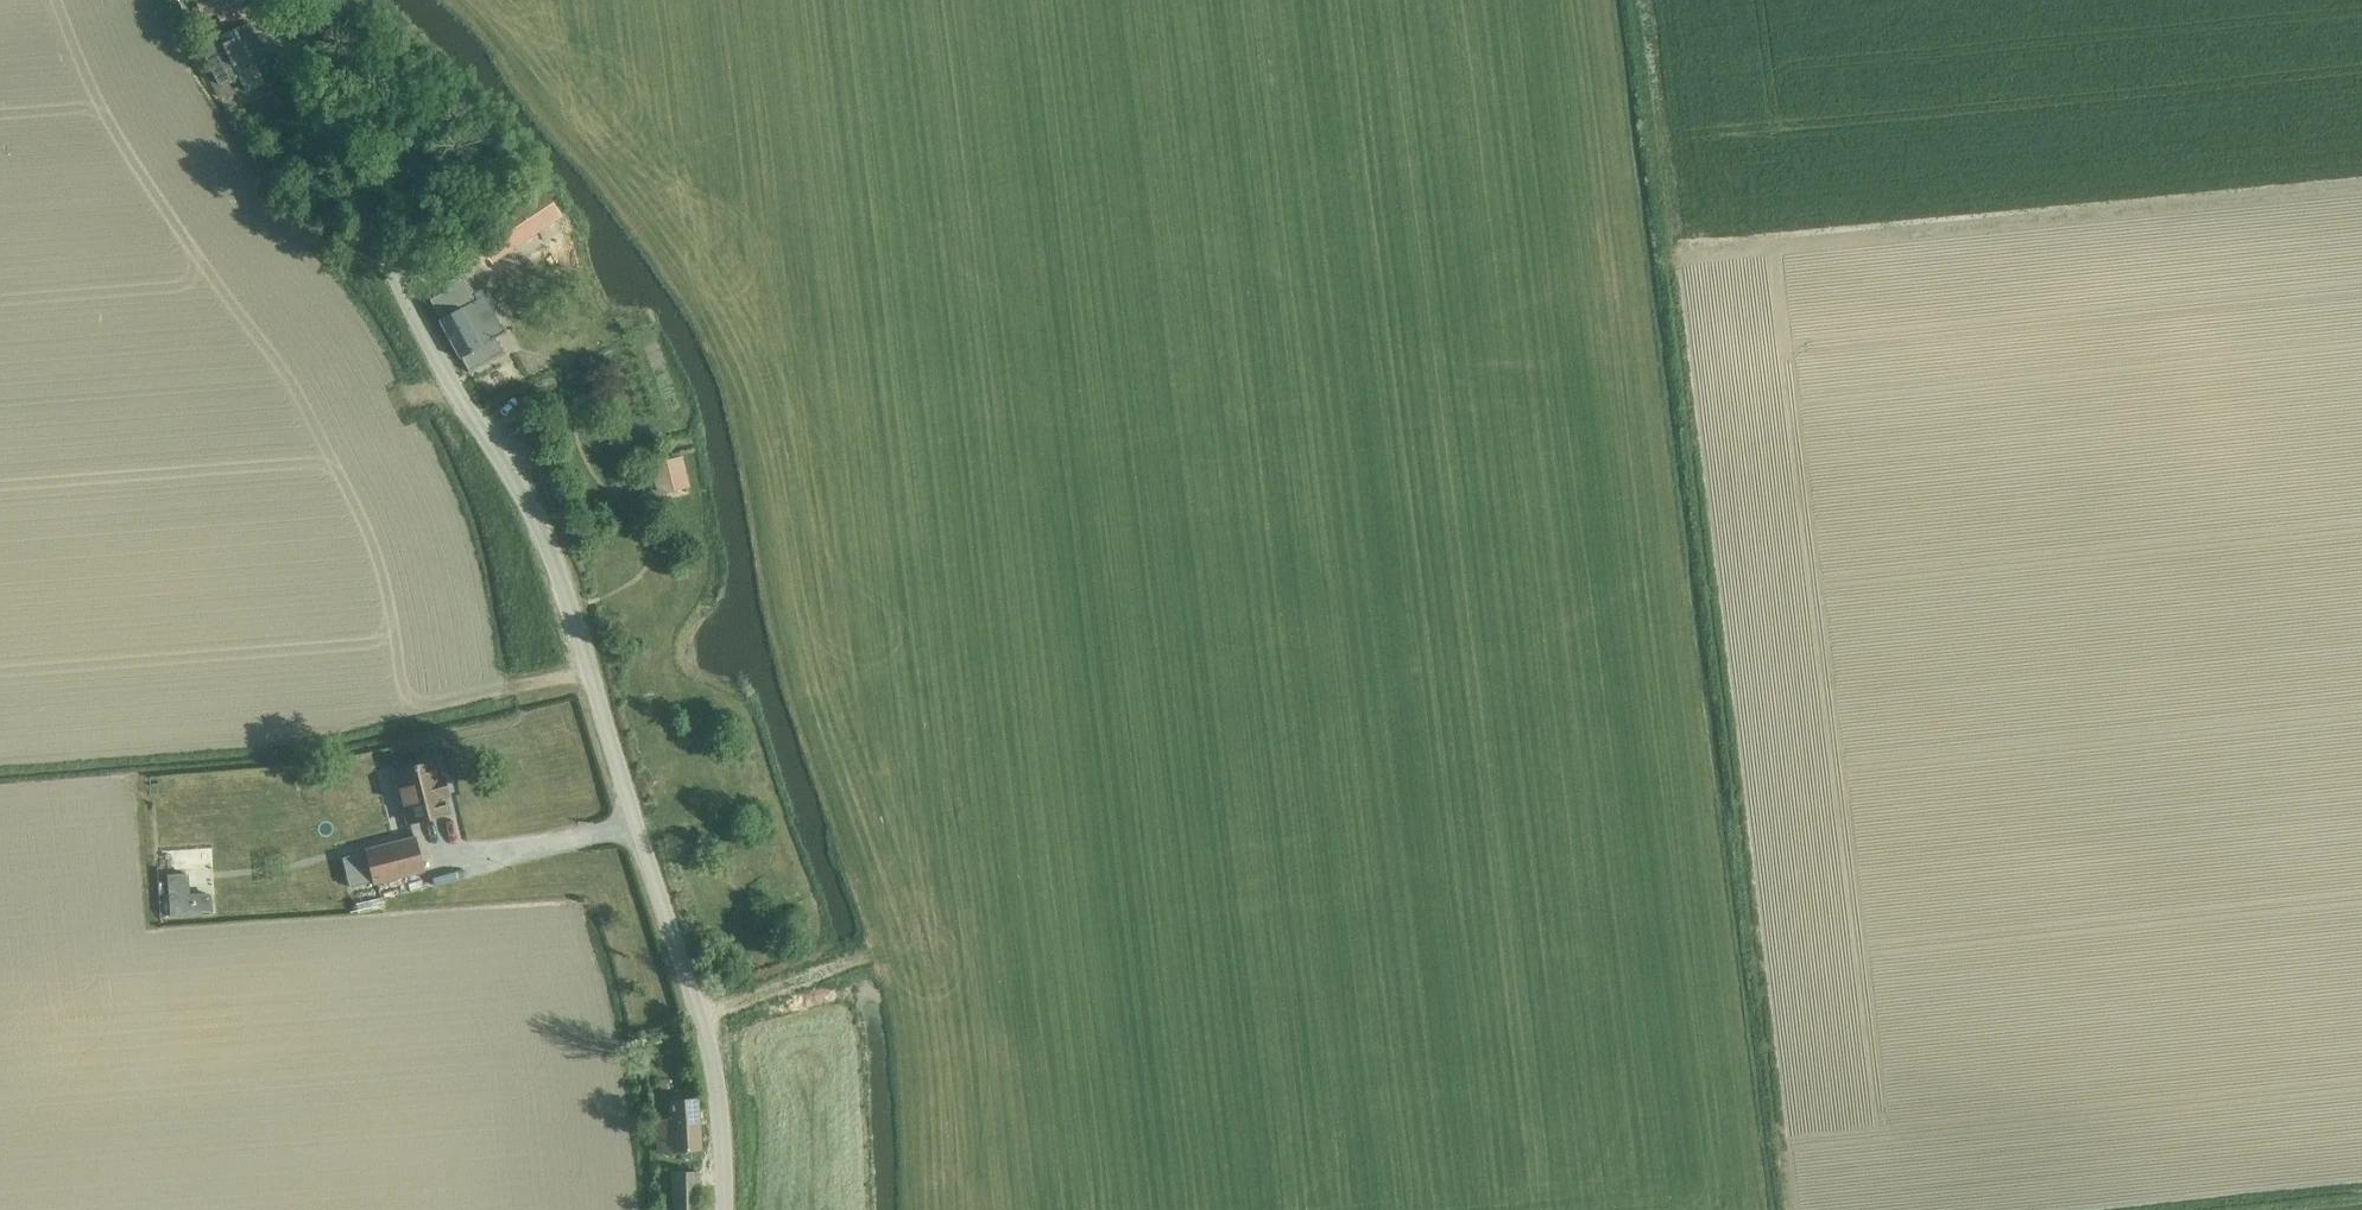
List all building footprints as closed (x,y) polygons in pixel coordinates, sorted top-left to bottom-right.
[(206,19),(216,14),(238,4),(236,0),(197,0),(206,19)] [(244,17),(238,4),(216,14),(223,27),(244,17)] [(223,41),(204,50),(210,64),(219,84),(239,75),(245,89),(264,81),(257,66),(266,62),(249,24),(221,36),(223,41)] [(548,194),(471,245),(482,261),(483,260),(488,257),(505,245),(534,226),(538,232),(550,224),(562,216),(548,194)] [(345,244),(334,251),(344,266),(354,259),(345,244)] [(437,295),(430,300),(441,319),(439,320),(450,341),(460,358),(461,357),(469,371),(483,363),(504,352),(500,345),(499,346),(497,342),(495,338),(506,332),(506,331),(504,331),(502,332),(485,301),(486,301),(483,295),(480,297),(478,298),(474,292),(464,274),(464,273),(446,284),(449,289),(437,295)] [(682,457),(650,465),(657,494),(690,485),(682,457)] [(439,778),(435,761),(396,771),(410,823),(448,813),(444,796),(448,794),(444,777),(439,778)] [(367,852),(341,859),(349,887),(374,880),(374,882),(423,869),(416,839),(367,851),(367,852)] [(188,873),(168,875),(170,917),(213,914),(211,893),(190,895),(188,873)] [(780,899),(770,901),(773,914),(784,912),(780,899)] [(670,1080),(655,1081),(656,1091),(670,1090),(670,1080)] [(702,1150),(698,1099),(672,1101),(673,1119),(658,1120),(660,1153),(702,1150)] [(675,1209),(702,1209),(700,1170),(673,1171),(675,1209)]
